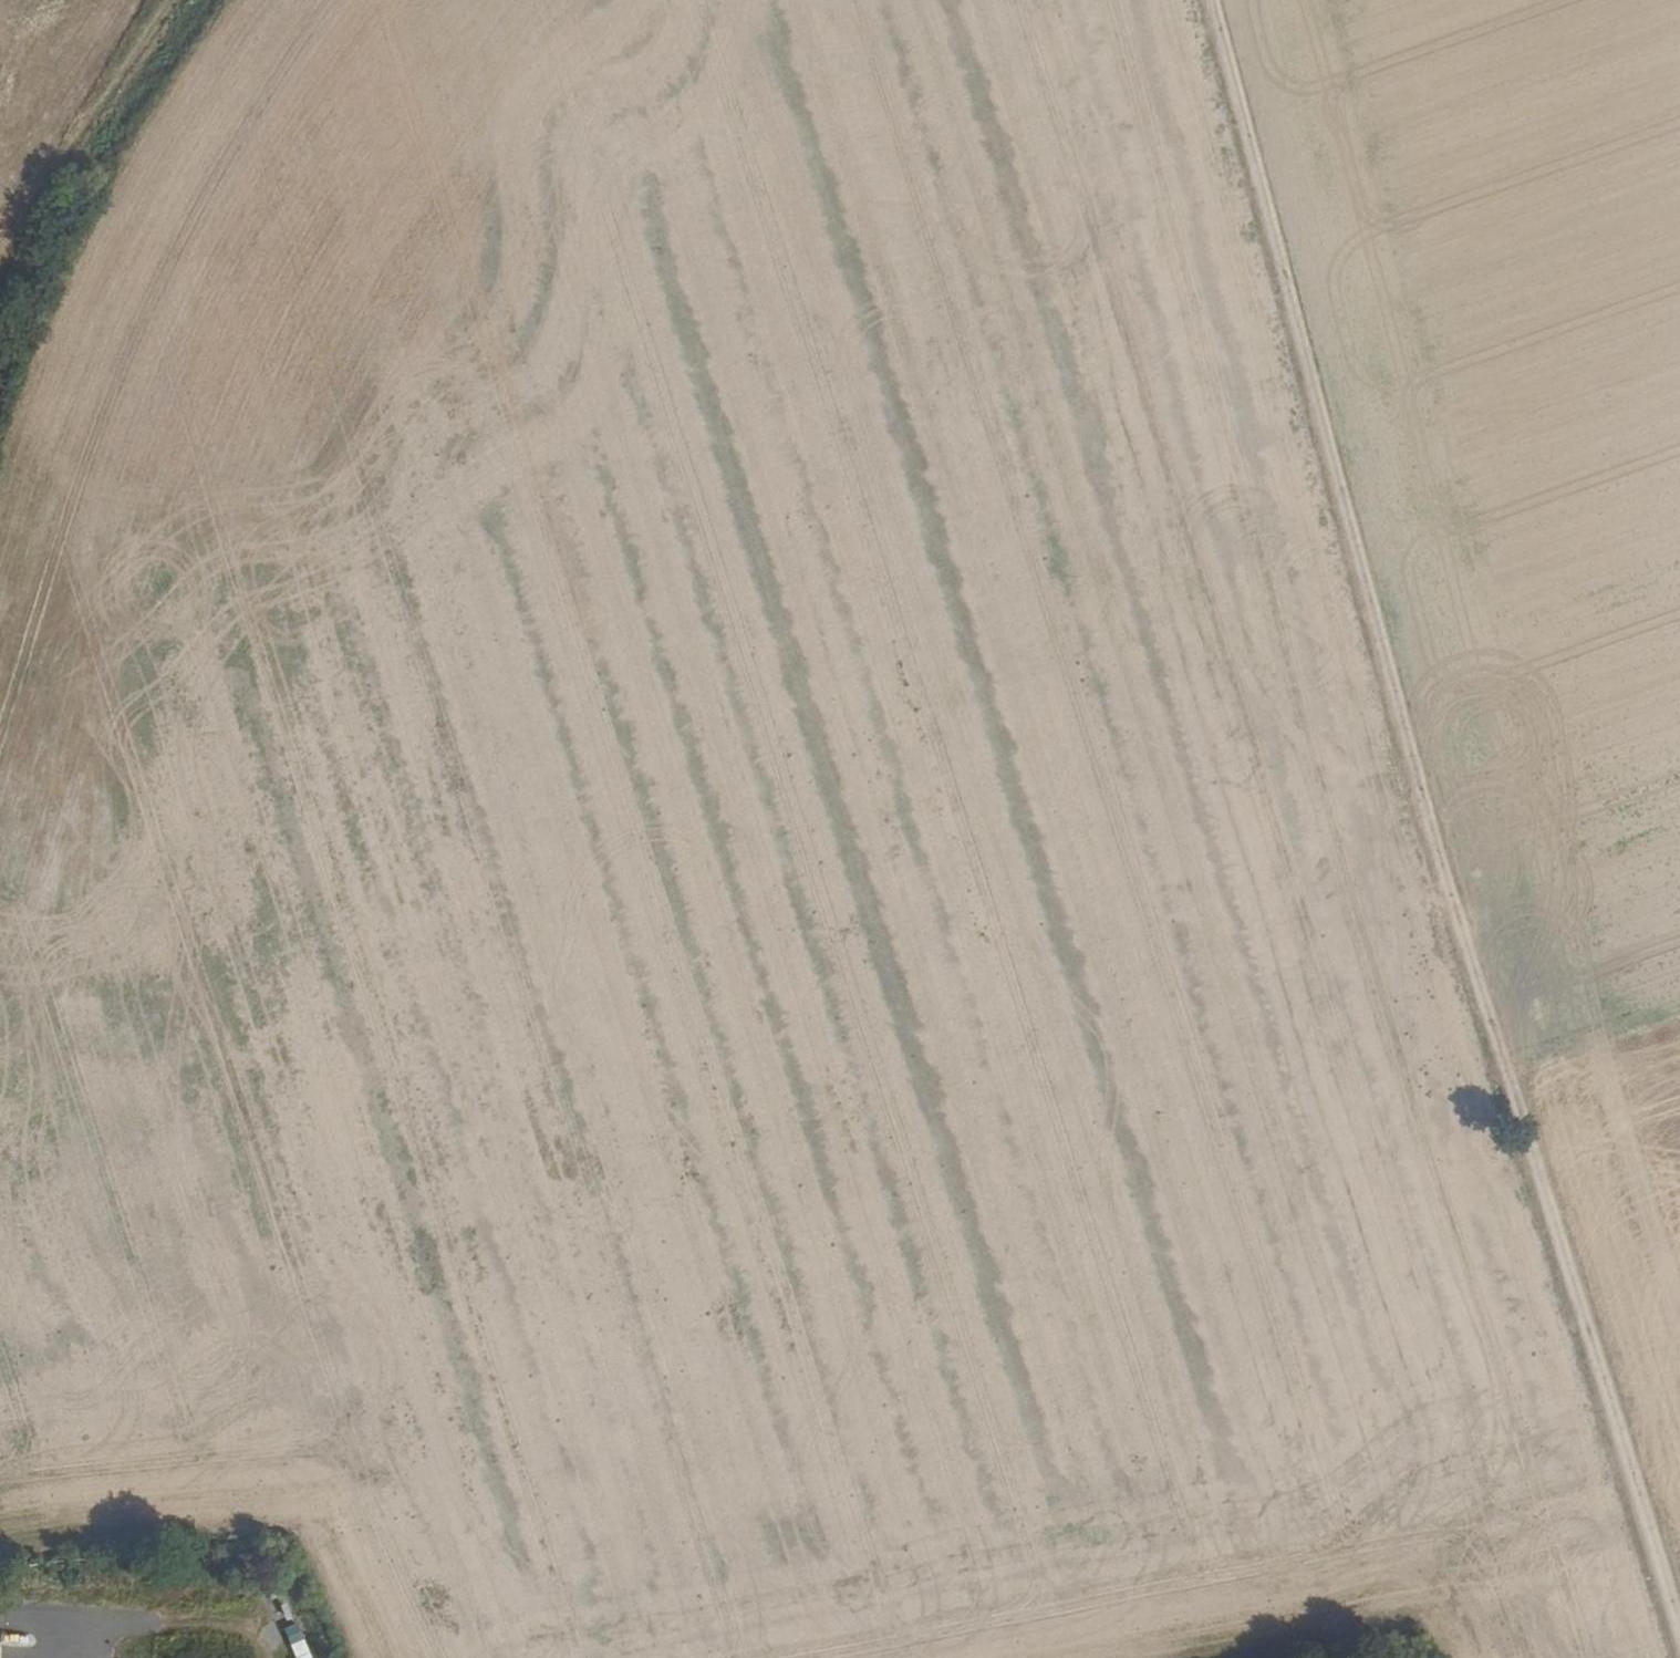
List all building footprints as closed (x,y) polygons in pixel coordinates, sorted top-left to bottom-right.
[(298,1657),(310,1657),(301,1639),(292,1644),(298,1657)]
